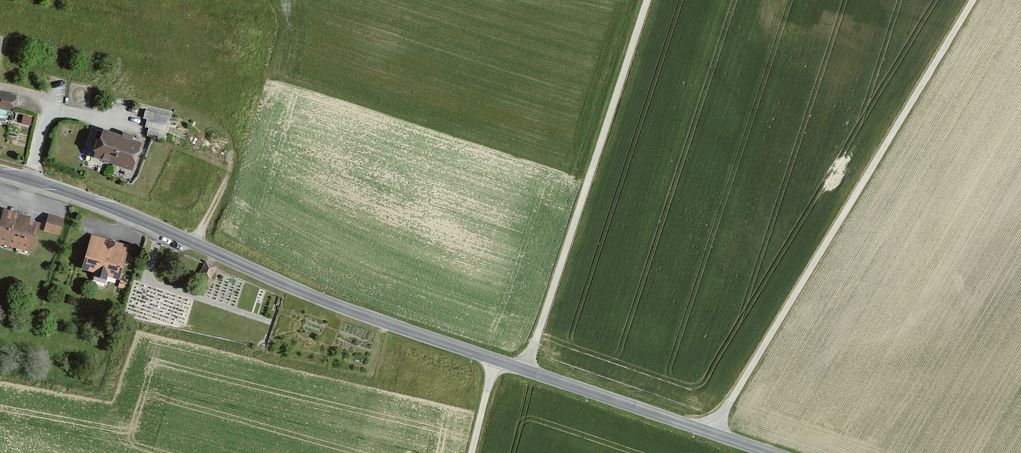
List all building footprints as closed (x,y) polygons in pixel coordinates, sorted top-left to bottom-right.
[(14,94),(0,91),(0,108),(11,110),(14,94)] [(169,116),(145,111),(144,118),(147,119),(145,127),(149,128),(147,135),(164,139),(169,116)] [(121,136),(101,129),(91,157),(132,171),(141,143),(132,140),(133,136),(122,132),(121,136)] [(0,210),(0,211),(0,245),(26,252),(33,223),(22,220),(23,216),(0,210)] [(63,219),(47,216),(43,232),(59,236),(63,219)] [(127,248),(88,237),(78,272),(92,276),(91,280),(103,284),(104,280),(117,283),(127,248)]
